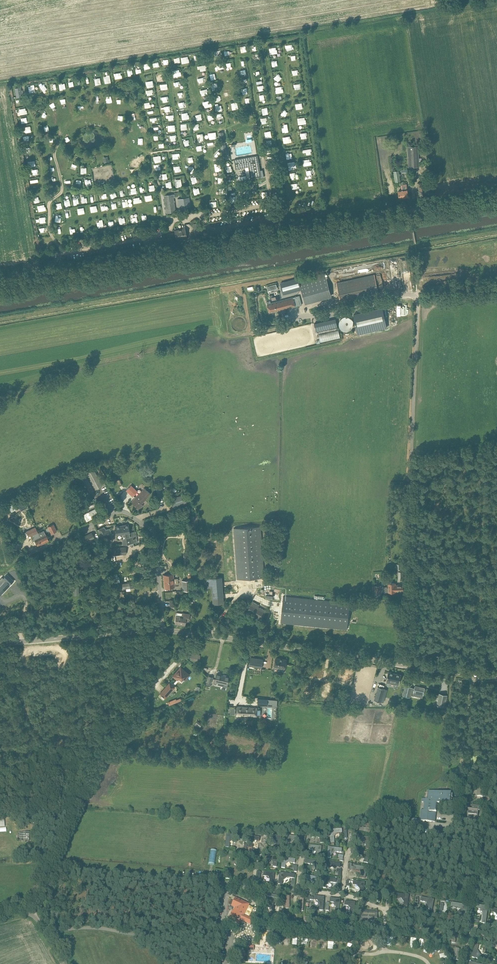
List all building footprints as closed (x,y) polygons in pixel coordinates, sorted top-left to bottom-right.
[(163,75),(156,76),(158,83),(164,81),(163,75)] [(419,167),(418,146),(408,147),(409,167),(419,167)] [(234,159),(236,169),(242,168),(242,165),(250,164),(252,174),(250,174),(251,178),(261,176),(258,155),(234,159)] [(181,178),(174,179),(176,187),(183,186),(181,178)] [(419,190),(416,191),(417,198),(427,196),(425,182),(417,183),(419,190)] [(406,184),(401,185),(402,190),(398,191),(399,198),(408,196),(406,184)] [(175,211),(173,194),(164,195),(166,213),(175,211)] [(179,211),(191,209),(189,196),(178,198),(179,211)] [(193,227),(195,237),(202,235),(201,225),(193,227)] [(185,229),(174,230),(176,239),(182,238),(182,239),(186,238),(187,238),(186,233),(185,229)] [(336,283),(341,304),(379,295),(375,275),(336,283)] [(298,278),(281,283),(283,294),(301,289),(299,283),(298,278)] [(270,301),(266,302),(268,308),(269,313),(278,311),(285,309),(302,305),(301,300),(300,295),(271,303),(270,301)] [(364,312),(353,315),(358,334),(368,332),(364,312)] [(336,318),(314,323),(316,332),(338,327),(336,318)] [(341,330),(354,330),(353,318),(341,318),(341,330)] [(321,342),(341,337),(339,330),(319,335),(321,342)] [(83,466),(74,471),(86,494),(102,486),(94,469),(87,473),(83,466)] [(137,491),(131,485),(126,490),(132,496),(137,491)] [(151,494),(145,488),(131,502),(138,509),(143,505),(141,503),(151,494)] [(186,502),(184,494),(170,498),(173,506),(186,502)] [(8,505),(11,512),(26,505),(23,498),(8,505)] [(94,503),(87,507),(92,517),(99,513),(94,503)] [(83,514),(86,520),(92,517),(87,507),(81,510),(83,514)] [(199,527),(197,515),(189,516),(190,528),(199,527)] [(29,530),(26,531),(28,536),(30,536),(33,541),(35,540),(38,546),(39,545),(43,543),(38,533),(35,527),(34,524),(27,527),(29,530)] [(48,526),(51,534),(57,531),(53,524),(48,526)] [(115,527),(116,534),(123,533),(124,532),(125,533),(129,532),(128,524),(115,527)] [(98,530),(102,537),(111,535),(110,529),(105,529),(104,526),(98,530)] [(261,527),(235,528),(238,579),(264,578),(261,527)] [(43,543),(49,540),(46,534),(46,535),(44,531),(41,533),(41,531),(38,533),(43,543)] [(133,543),(133,534),(129,534),(129,532),(125,533),(124,532),(123,533),(123,538),(122,539),(123,544),(129,543),(129,544),(130,544),(132,544),(133,543)] [(85,536),(87,541),(94,538),(92,533),(85,536)] [(113,548),(114,556),(126,555),(125,547),(113,548)] [(6,581),(0,586),(5,590),(11,583),(13,581),(8,576),(8,575),(7,574),(3,578),(6,581)] [(174,587),(173,574),(163,575),(165,588),(174,587)] [(210,578),(204,578),(205,588),(211,587),(212,604),(223,603),(221,577),(210,578)] [(191,590),(190,580),(182,581),(182,587),(185,587),(185,590),(191,590)] [(381,588),(381,592),(388,592),(396,592),(396,591),(403,591),(403,585),(396,585),(396,583),(388,583),(388,588),(381,588)] [(280,600),(280,591),(266,591),(266,599),(280,600)] [(284,596),(281,623),(347,630),(349,603),(284,596)] [(253,602),(247,611),(251,613),(257,617),(257,618),(261,620),(261,619),(266,611),(262,609),(258,607),(259,605),(253,602)] [(175,623),(185,625),(185,620),(189,621),(189,614),(182,613),(182,617),(176,616),(175,623)] [(250,658),(249,666),(262,667),(263,659),(250,658)] [(274,667),(285,668),(286,659),(276,658),(274,667)] [(180,667),(173,676),(177,680),(179,678),(181,680),(183,677),(185,679),(189,674),(180,667)] [(399,683),(401,675),(388,672),(387,680),(386,682),(387,682),(387,681),(391,682),(390,683),(399,685),(399,683)] [(226,676),(217,674),(214,684),(221,686),(222,683),(228,684),(230,676),(226,675),(226,676)] [(174,687),(169,683),(160,694),(165,698),(174,687)] [(422,694),(423,695),(424,695),(425,688),(415,686),(414,688),(412,688),(412,687),(405,685),(405,686),(403,695),(403,696),(410,697),(411,691),(414,691),(413,693),(414,693),(415,693),(414,695),(422,697),(422,694)] [(381,702),(383,702),(385,697),(383,697),(385,688),(378,686),(374,700),(381,702)] [(447,695),(439,693),(437,705),(445,707),(447,695)] [(237,707),(237,717),(241,717),(241,715),(248,716),(249,715),(252,715),(252,716),(257,716),(257,715),(260,715),(261,710),(257,709),(257,708),(237,707)] [(436,803),(451,805),(452,794),(428,791),(429,792),(428,799),(423,798),(422,801),(425,802),(424,809),(423,809),(423,810),(421,809),(420,820),(435,822),(436,812),(437,805),(436,805),(436,803)] [(468,809),(467,816),(478,817),(479,810),(480,810),(480,806),(472,805),(472,810),(468,809)] [(373,822),(369,821),(368,826),(366,827),(360,826),(359,830),(371,833),(373,822)] [(342,829),(330,830),(331,841),(331,843),(335,843),(334,836),(337,833),(342,833),(342,829)] [(323,832),(311,833),(311,838),(320,837),(321,843),(324,842),(323,832)] [(230,843),(234,840),(244,840),(244,835),(226,834),(226,848),(230,848),(230,843)] [(273,835),(272,839),(275,840),(277,843),(276,848),(280,848),(282,836),(273,835)] [(287,835),(286,849),(290,849),(290,843),(294,840),(298,841),(298,837),(287,835)] [(260,837),(250,836),(249,846),(253,846),(253,842),(255,841),(260,841),(260,837)] [(371,837),(359,836),(358,840),(364,841),(366,844),(366,848),(370,848),(371,837)] [(322,846),(309,845),(310,849),(315,850),(318,852),(317,856),(321,857),(322,846)] [(342,848),(328,847),(328,857),(332,857),(332,854),(335,852),(342,852),(342,848)] [(209,863),(215,864),(217,850),(211,849),(209,863)] [(370,852),(357,851),(356,855),(362,856),(365,859),(364,863),(368,863),(370,852)] [(279,857),(267,855),(266,859),(271,860),(274,863),(273,866),(277,867),(279,857)] [(296,859),(283,857),(282,868),(286,868),(286,865),(289,862),(295,863),(296,859)] [(306,859),(305,863),(314,865),(316,866),(315,870),(319,870),(321,861),(306,859)] [(329,871),(329,869),(333,867),(341,867),(341,863),(326,862),(325,871),(329,871)] [(354,865),(354,869),(359,870),(362,874),(361,877),(366,878),(367,867),(354,865)] [(275,873),(264,872),(264,876),(268,876),(270,879),(270,882),(273,883),(275,873)] [(296,874),(280,872),(278,884),(282,885),(283,881),(288,877),(295,878),(296,874)] [(320,877),(307,875),(307,879),(312,880),(315,884),(315,887),(318,887),(320,877)] [(337,879),(324,877),(323,887),(327,888),(328,884),(330,882),(336,883),(337,879)] [(353,881),(353,885),(355,885),(358,885),(360,888),(360,891),(364,892),(366,882),(355,881),(353,881)] [(405,906),(408,907),(410,895),(394,893),(393,897),(402,898),(405,901),(405,906)] [(318,900),(320,903),(320,910),(324,910),(324,897),(314,896),(314,900),(318,900)] [(434,899),(421,897),(421,901),(426,902),(429,907),(429,909),(433,910),(434,899)] [(232,906),(235,907),(233,911),(232,910),(227,921),(232,924),(233,921),(240,925),(242,920),(251,924),(253,919),(244,915),(249,904),(236,898),(232,906)] [(330,898),(330,902),(334,902),(336,905),(335,914),(339,914),(341,899),(330,898)] [(275,902),(267,899),(265,905),(274,908),(275,902)] [(356,902),(345,901),(345,905),(348,906),(351,909),(351,915),(355,915),(356,902)] [(453,902),(452,906),(460,907),(463,912),(462,917),(466,918),(468,905),(453,902)] [(486,924),(488,906),(476,904),(476,908),(480,909),(483,913),(482,923),(486,924)] [(283,906),(277,905),(275,911),(279,912),(277,920),(282,921),(285,910),(282,909),(283,906)] [(362,912),(361,922),(377,923),(378,913),(362,912)] [(479,945),(475,944),(472,957),(489,961),(490,957),(481,955),(478,950),(479,945)] [(248,950),(255,950),(255,946),(244,945),(243,961),(248,961),(248,950)]
